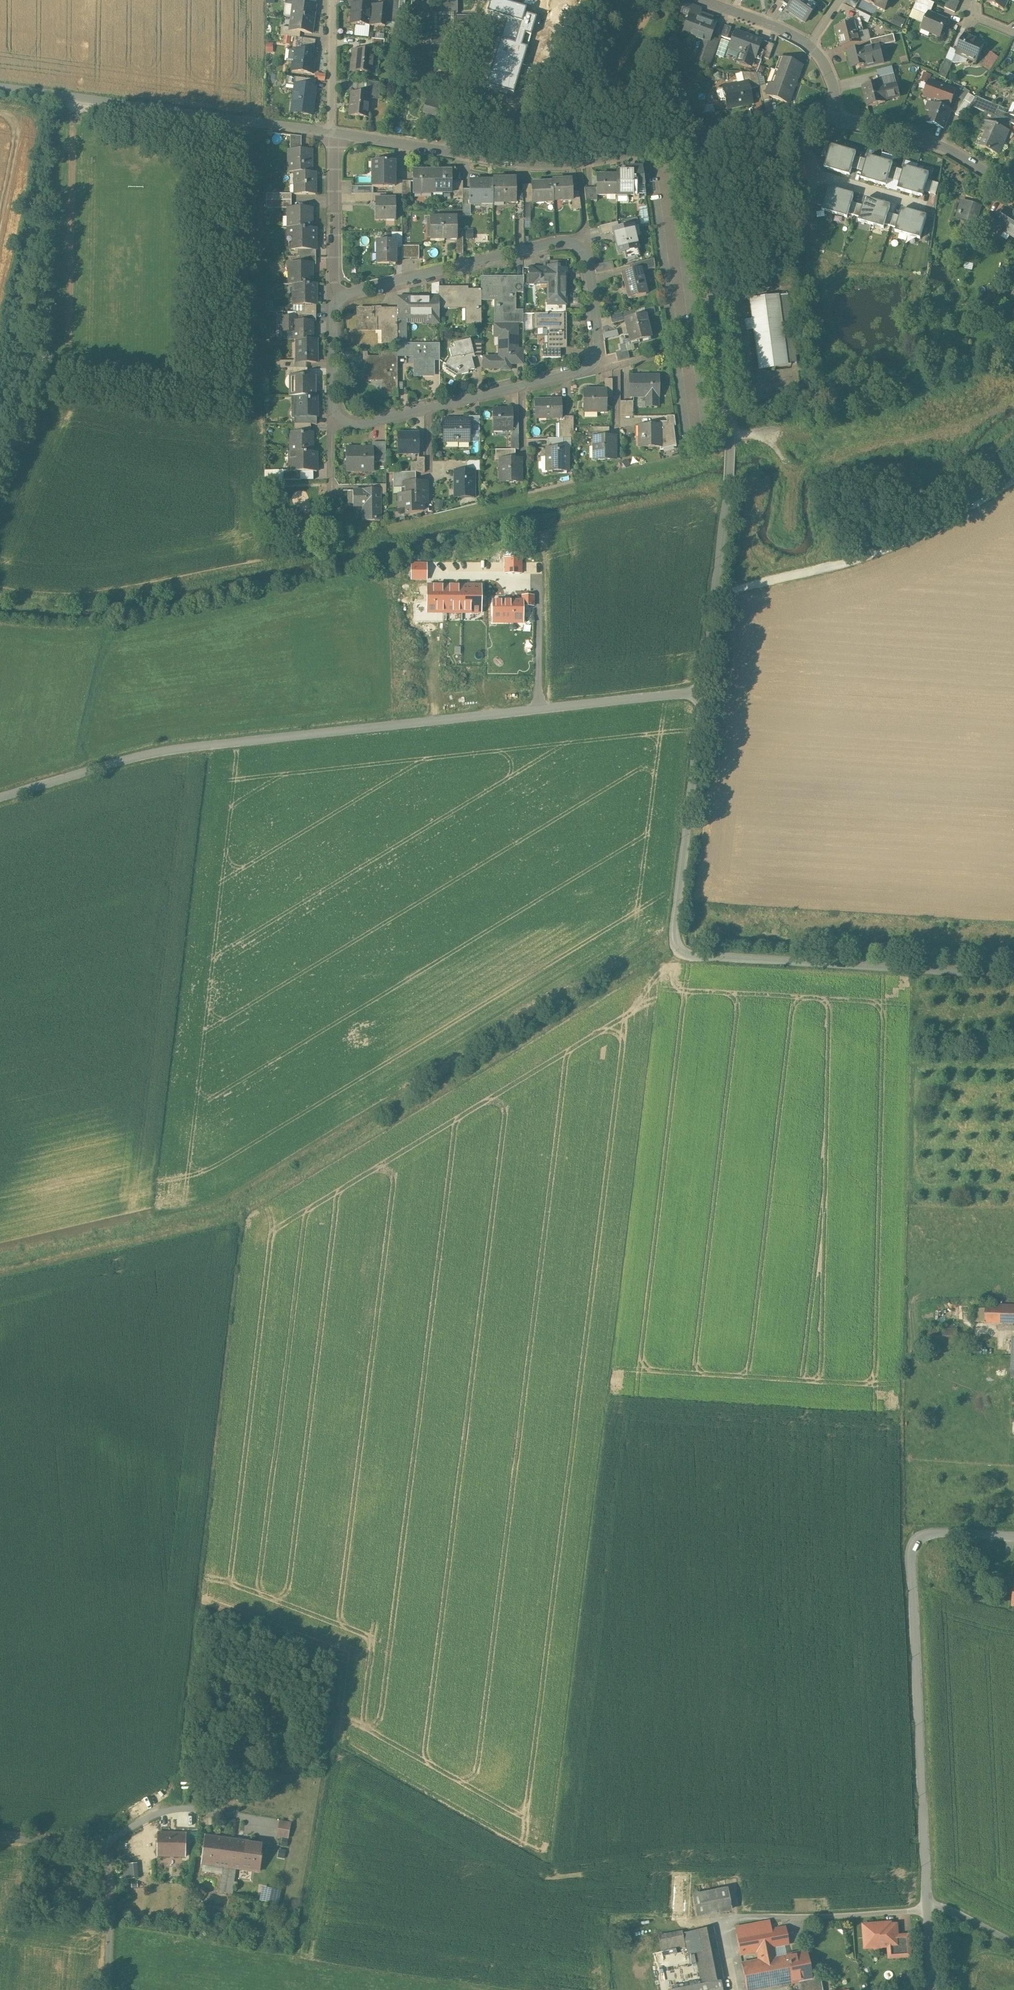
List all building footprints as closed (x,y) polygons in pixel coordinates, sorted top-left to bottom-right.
[(384,7),(387,8),(385,22),(403,24),(405,0),(385,0),(384,7)] [(427,11),(410,11),(410,28),(433,27),(433,31),(432,31),(432,54),(449,54),(448,37),(454,37),(474,37),(474,16),(454,16),(455,13),(456,13),(456,0),(427,0),(427,11)] [(545,61),(588,4),(583,0),(566,0),(528,49),(545,61)] [(807,0),(793,0),(787,8),(786,10),(805,23),(816,7),(807,0)] [(876,6),(884,10),(890,0),(880,0),(876,6)] [(927,0),(918,0),(917,3),(911,14),(912,15),(914,10),(927,16),(929,14),(930,14),(935,4),(927,0)] [(953,0),(949,0),(948,4),(959,9),(961,4),(953,0)] [(988,2),(1004,10),(1009,0),(989,0),(988,2)] [(698,7),(684,2),(680,13),(688,16),(689,15),(694,16),(698,7)] [(304,5),(293,3),(293,6),(292,17),(314,20),(316,6),(304,5)] [(371,6),(353,4),(353,5),(352,15),(353,15),(353,24),(351,24),(369,26),(371,6)] [(959,9),(948,4),(945,9),(957,13),(959,9)] [(384,7),(371,6),(369,26),(385,27),(385,22),(387,8),(384,7)] [(930,14),(929,14),(927,16),(922,29),(923,30),(923,29),(931,32),(930,33),(941,38),(948,22),(930,14)] [(694,16),(689,15),(688,16),(682,35),(695,40),(696,37),(709,42),(716,24),(694,16)] [(897,15),(893,23),(904,28),(908,19),(897,15)] [(314,20),(292,17),(290,28),(290,31),(300,32),(312,34),(314,20)] [(860,19),(853,21),(853,23),(855,23),(858,33),(863,32),(860,19)] [(853,23),(837,27),(842,47),(860,43),(858,33),(855,23),(853,23)] [(731,28),(724,26),(720,37),(727,39),(731,28)] [(290,28),(282,27),(281,36),(300,38),(300,32),(290,31),(290,28)] [(865,39),(872,38),(871,30),(864,31),(865,39)] [(758,40),(734,32),(728,50),(742,55),(739,62),(748,65),(751,57),(752,58),(757,44),(758,40)] [(985,44),(965,35),(958,51),(958,52),(970,57),(969,59),(977,63),(985,44)] [(884,37),(871,40),(872,49),(886,46),(884,37)] [(316,41),(302,39),(301,50),(314,52),(316,41)] [(385,40),(372,39),(372,48),(384,49),(385,40)] [(765,48),(757,44),(752,58),(761,61),(762,58),(765,48)] [(773,46),(767,44),(765,48),(762,58),(767,60),(773,46)] [(545,61),(528,49),(525,46),(518,60),(521,62),(518,69),(519,70),(517,74),(516,73),(513,77),(515,78),(512,83),(510,83),(508,86),(510,87),(508,91),(506,90),(504,95),(508,96),(505,106),(501,105),(499,112),(513,116),(517,102),(523,104),(524,104),(523,103),(540,70),(541,71),(541,70),(540,69),(543,62),(545,63),(546,62),(545,61)] [(716,51),(706,48),(702,62),(710,65),(716,51)] [(958,51),(951,48),(946,60),(953,63),(958,52),(958,51)] [(864,49),(849,52),(849,56),(850,62),(851,62),(852,68),(867,64),(865,53),(864,49)] [(880,49),(865,53),(867,64),(867,67),(884,63),(880,49)] [(295,51),(288,50),(286,62),(293,63),(295,51)] [(301,50),(295,50),(293,63),(292,72),(312,74),(315,52),(301,50)] [(374,52),(354,50),(353,61),(356,61),(354,73),(372,74),(374,52)] [(992,71),(1001,57),(992,51),(983,65),(992,71)] [(802,66),(782,59),(778,73),(797,80),(802,66)] [(953,63),(946,60),(939,76),(946,79),(953,63)] [(892,67),(877,71),(879,78),(894,75),(892,67)] [(756,74),(741,73),(744,84),(748,83),(749,90),(759,88),(759,87),(756,74)] [(797,80),(778,73),(773,86),(792,93),(797,80)] [(300,79),(287,77),(286,85),(295,86),(299,87),(300,79)] [(314,81),(300,79),(299,87),(313,88),(314,81)] [(299,87),(295,86),(292,111),(311,114),(315,81),(314,81),(313,88),(299,87)] [(381,83),(366,82),(365,94),(370,95),(369,95),(369,96),(379,96),(381,83)] [(881,82),(863,86),(868,107),(885,103),(885,101),(882,88),(881,82)] [(956,92),(930,82),(925,94),(936,99),(934,104),(946,109),(947,107),(950,108),(956,92)] [(744,84),(722,88),(723,89),(725,101),(727,109),(752,104),(749,90),(748,83),(744,84)] [(766,85),(759,87),(759,88),(762,102),(769,100),(768,97),(766,85)] [(896,85),(882,88),(885,101),(899,97),(896,85)] [(792,93),(773,86),(768,97),(788,104),(792,93)] [(504,95),(477,87),(472,103),(499,112),(501,105),(505,106),(508,96),(504,95)] [(723,89),(719,90),(717,92),(719,100),(721,102),(725,101),(723,89)] [(365,94),(351,93),(351,94),(349,116),(367,118),(367,117),(369,99),(379,100),(379,96),(369,96),(369,95),(370,95),(365,94)] [(450,104),(429,97),(424,113),(425,112),(432,114),(431,116),(445,120),(450,104)] [(1000,108),(976,98),(971,105),(970,106),(985,113),(995,117),(1007,122),(1009,116),(998,111),(1000,108)] [(971,105),(965,100),(956,115),(962,119),(970,106),(971,105)] [(934,104),(927,123),(944,129),(951,110),(946,109),(934,104)] [(995,117),(985,113),(982,121),(986,123),(986,122),(992,124),(995,117)] [(1007,122),(995,117),(992,124),(1008,131),(1011,124),(1007,122)] [(450,124),(444,122),(440,133),(447,135),(450,124)] [(992,124),(986,122),(986,123),(982,132),(987,134),(982,148),(998,155),(1008,131),(992,124)] [(301,137),(291,136),(291,150),(301,150),(301,137)] [(843,149),(831,146),(824,168),(836,172),(843,149)] [(855,153),(843,149),(836,172),(849,175),(855,153)] [(312,150),(304,150),(301,150),(291,150),(289,150),(289,152),(291,152),(291,165),(293,165),(293,173),(295,173),(312,172),(312,150)] [(880,160),(868,156),(861,179),(873,182),(880,160)] [(804,158),(793,159),(794,178),(806,177),(804,158)] [(892,163),(880,160),(873,182),(885,186),(892,163)] [(395,162),(374,162),(374,177),(373,177),(372,188),(393,188),(395,188),(395,181),(395,162)] [(917,171),(905,167),(898,190),(910,193),(917,171)] [(642,168),(636,169),(636,172),(637,172),(637,184),(644,184),(642,168)] [(929,174),(917,171),(910,193),(922,197),(929,174)] [(312,172),(295,173),(295,195),(316,195),(316,172),(312,172)] [(432,172),(413,172),(413,194),(432,194),(432,172)] [(451,172),(432,172),(432,194),(451,194),(451,172)] [(636,172),(617,173),(617,177),(617,196),(637,196),(637,184),(637,172),(636,172)] [(617,177),(596,177),(597,177),(597,185),(596,185),(596,188),(596,196),(597,196),(617,196),(617,177)] [(516,180),(493,180),(493,182),(493,204),(514,204),(516,204),(516,192),(516,180)] [(402,181),(395,181),(395,188),(393,188),(393,194),(402,194),(402,182),(402,181)] [(572,181),(552,181),(552,183),(553,201),(572,200),(573,200),(573,192),(572,181)] [(463,182),(454,182),(454,198),(463,198),(463,190),(463,182)] [(493,182),(470,182),(470,190),(470,205),(493,205),(493,204),(493,182)] [(552,183),(531,184),(531,185),(532,203),(532,204),(553,203),(553,201),(552,183)] [(531,185),(523,185),(523,191),(523,192),(523,204),(532,203),(531,185)] [(596,188),(584,188),(586,202),(597,201),(597,196),(596,196),(596,188)] [(841,191),(829,188),(823,210),(835,214),(841,191)] [(853,195),(841,191),(835,214),(847,217),(853,195)] [(523,192),(516,192),(516,204),(514,204),(515,220),(523,220),(523,204),(523,192)] [(579,192),(573,192),(573,200),(572,200),(573,210),(581,209),(579,192)] [(878,202),(866,199),(859,221),(872,225),(878,202)] [(273,201),(266,201),(266,209),(284,209),(284,201),(273,201)] [(395,201),(376,201),(376,220),(395,220),(395,201)] [(890,206),(878,202),(872,225),(884,228),(890,206)] [(980,208),(963,203),(959,215),(970,219),(969,221),(975,223),(980,208)] [(311,209),(288,209),(288,229),(312,228),(311,209)] [(1008,209),(1000,220),(996,227),(997,227),(1013,238),(1013,212),(1008,209)] [(915,213),(903,210),(896,232),(908,236),(915,213)] [(927,217),(915,213),(908,236),(920,239),(927,217)] [(1000,220),(994,216),(985,230),(992,235),(997,227),(996,227),(1000,220)] [(457,241),(457,217),(430,218),(430,241),(457,241)] [(617,222),(599,227),(601,235),(614,232),(614,231),(619,230),(617,222)] [(619,230),(614,231),(614,232),(619,254),(637,249),(632,227),(619,230)] [(312,228),(288,229),(288,250),(298,250),(298,256),(300,257),(316,256),(316,228),(312,228)] [(402,233),(392,233),(392,242),(395,242),(395,247),(402,247),(402,246),(402,233)] [(392,242),(378,242),(378,265),(395,265),(395,247),(395,242),(392,242)] [(419,246),(402,246),(402,247),(402,259),(419,259),(419,246)] [(316,256),(300,257),(300,264),(289,264),(289,285),(293,285),(312,284),(312,265),(316,265),(316,256)] [(597,273),(616,268),(614,260),(595,265),(597,273)] [(654,260),(629,266),(631,273),(640,271),(640,272),(655,269),(654,260)] [(534,270),(523,270),(523,279),(523,286),(534,286),(534,270)] [(566,270),(540,270),(540,278),(539,278),(539,281),(540,281),(553,282),(553,295),(549,295),(549,305),(565,305),(565,271),(566,271),(566,270)] [(631,273),(621,275),(623,283),(625,283),(628,298),(645,295),(640,272),(640,271),(631,273)] [(523,279),(483,279),(483,298),(500,298),(500,306),(496,306),(496,308),(497,308),(497,324),(523,323),(523,310),(516,310),(516,293),(523,293),(523,286),(523,279)] [(312,284),(293,285),(293,305),(303,305),(316,305),(316,284),(312,284)] [(467,289),(445,289),(445,291),(440,291),(440,289),(439,289),(439,299),(439,309),(447,309),(447,307),(463,307),(463,305),(470,305),(470,313),(468,313),(468,323),(481,323),(481,290),(475,290),(475,293),(467,293),(467,289)] [(787,294),(749,299),(751,319),(753,330),(758,370),(786,366),(787,367),(790,366),(789,365),(796,365),(796,364),(795,364),(787,295),(788,295),(787,294)] [(439,299),(405,299),(405,301),(398,301),(398,299),(397,299),(397,310),(397,320),(407,320),(407,317),(423,317),(423,315),(429,315),(429,324),(439,323),(439,309),(439,299)] [(397,310),(357,311),(358,330),(374,330),(374,329),(382,329),(382,332),(385,332),(385,344),(397,344),(397,320),(397,310)] [(633,311),(610,316),(612,324),(625,321),(625,320),(634,318),(633,311)] [(303,312),(295,312),(295,318),(295,321),(312,321),(316,321),(316,312),(303,312)] [(565,314),(536,314),(536,323),(536,327),(536,334),(538,334),(538,336),(547,336),(547,334),(549,334),(549,344),(549,348),(560,348),(565,348),(565,314)] [(634,318),(625,320),(625,321),(631,344),(650,339),(645,316),(634,318)] [(312,321),(295,321),(295,318),(283,319),(281,319),(281,322),(283,322),(283,328),(283,331),(294,331),(294,340),(297,340),(312,340),(312,321)] [(751,319),(744,321),(745,331),(753,330),(751,319)] [(510,337),(509,326),(495,326),(496,337),(501,337),(501,355),(499,357),(499,358),(485,358),(485,368),(502,368),(502,363),(523,363),(523,350),(517,350),(517,337),(510,337)] [(312,340),(297,340),(297,363),(317,363),(317,340),(312,340)] [(469,340),(454,344),(455,348),(449,350),(452,358),(449,358),(445,366),(458,374),(459,372),(463,375),(468,374),(468,371),(474,369),(472,361),(471,362),(470,359),(476,358),(481,357),(481,343),(474,343),(474,345),(471,346),(469,340)] [(439,344),(397,344),(397,353),(397,355),(416,355),(416,375),(433,375),(433,356),(439,356),(439,344)] [(560,348),(549,348),(549,344),(543,344),(544,358),(561,358),(560,348)] [(628,350),(616,353),(618,361),(630,359),(628,350)] [(397,353),(380,353),(381,359),(366,359),(366,378),(384,378),(384,396),(398,396),(397,355),(397,353)] [(294,368),(288,368),(288,377),(289,377),(295,377),(295,376),(307,376),(307,368),(294,368)] [(307,376),(295,376),(295,377),(289,377),(289,396),(299,396),(313,396),(312,376),(307,376)] [(659,377),(634,377),(633,396),(631,396),(631,398),(647,398),(647,408),(657,408),(658,398),(659,398),(659,377)] [(613,380),(604,380),(604,390),(606,391),(606,398),(613,398),(613,380)] [(604,390),(583,390),(583,412),(585,412),(585,411),(595,411),(595,412),(606,412),(606,398),(606,391),(604,390)] [(313,396),(299,396),(299,410),(302,410),(302,416),(302,417),(316,416),(316,396),(313,396)] [(561,400),(537,401),(538,418),(562,418),(561,400)] [(633,402),(621,402),(621,417),(633,417),(633,402)] [(513,410),(494,410),(493,432),(513,432),(513,410)] [(316,416),(302,417),(302,416),(296,416),(296,424),(311,424),(316,424),(316,416)] [(660,451),(676,447),(674,426),(676,426),(674,416),(667,416),(667,422),(660,422),(660,425),(661,425),(661,447),(660,447),(660,451)] [(469,421),(445,421),(445,441),(460,441),(460,439),(469,439),(469,443),(470,443),(470,436),(480,436),(480,417),(469,417),(469,421)] [(574,417),(565,417),(565,439),(574,439),(574,417)] [(311,424),(296,424),(296,433),(294,433),(294,439),(293,439),(293,452),(294,452),(311,452),(311,441),(313,441),(313,433),(311,433),(311,424)] [(660,425),(639,426),(639,439),(640,448),(660,447),(661,447),(661,425),(660,425)] [(610,428),(589,428),(589,439),(595,439),(595,448),(597,448),(597,459),(615,459),(615,437),(610,437),(610,428)] [(419,433),(399,433),(399,453),(419,453),(419,433)] [(563,439),(548,439),(548,448),(563,448),(563,439)] [(386,443),(372,443),(372,448),(374,448),(374,462),(386,462),(386,443)] [(372,448),(347,448),(347,460),(349,460),(349,471),(374,471),(374,462),(374,448),(372,448)] [(548,448),(547,448),(547,458),(547,459),(548,459),(548,471),(547,471),(547,472),(568,472),(568,448),(563,448),(548,448)] [(511,450),(496,450),(496,461),(501,461),(501,460),(515,460),(515,450),(511,450)] [(311,452),(294,452),(294,460),(291,460),(291,471),(291,472),(301,472),(317,472),(317,471),(316,471),(316,462),(317,462),(317,452),(311,452)] [(515,460),(501,460),(501,461),(501,470),(503,470),(503,481),(520,482),(520,460),(515,460)] [(466,469),(457,469),(457,472),(457,483),(455,483),(455,498),(465,498),(465,495),(474,495),(474,472),(466,472),(466,469)] [(301,472),(291,472),(291,471),(284,471),(284,480),(301,480),(301,472)] [(416,473),(394,473),(394,484),(406,484),(406,483),(416,483),(416,473)] [(416,483),(406,483),(406,484),(407,495),(405,495),(405,505),(423,504),(427,504),(426,483),(416,483)] [(373,491),(353,491),(353,506),(364,506),(364,521),(380,521),(380,495),(386,495),(386,485),(373,485),(373,491)] [(423,504),(405,505),(405,495),(399,495),(399,511),(404,515),(423,511),(423,504)] [(454,585),(430,585),(429,610),(454,610),(454,585)] [(478,585),(454,585),(454,610),(478,610),(478,585)] [(525,601),(495,600),(495,620),(524,620),(525,601)] [(986,1305),(985,1323),(1013,1324),(1013,1306),(986,1305)] [(958,1330),(928,1331),(929,1345),(958,1343),(958,1330)] [(278,1837),(291,1838),(292,1821),(279,1820),(278,1837)] [(186,1833),(157,1834),(157,1856),(186,1857),(186,1833)] [(263,1844),(205,1836),(201,1864),(224,1867),(235,1869),(259,1872),(263,1844)] [(135,1863),(124,1864),(125,1879),(137,1878),(135,1863)] [(235,1869),(224,1867),(220,1892),(232,1894),(235,1869)] [(280,1890),(264,1887),(261,1901),(277,1904),(280,1890)] [(728,1890),(692,1897),(696,1916),(731,1909),(728,1890)] [(885,1923),(863,1925),(864,1938),(870,1937),(870,1948),(873,1948),(875,1950),(880,1949),(882,1947),(899,1946),(898,1936),(897,1924),(890,1925),(885,1926),(885,1923)] [(744,1933),(736,1934),(740,1955),(757,1952),(758,1960),(776,1957),(775,1949),(786,1947),(782,1926),(744,1933)] [(723,1980),(712,1928),(691,1932),(696,1953),(702,1984),(721,1980),(723,1980)] [(682,1931),(658,1935),(661,1951),(685,1946),(682,1931)] [(696,1953),(691,1932),(684,1933),(688,1955),(696,1953)] [(909,1935),(898,1936),(899,1946),(900,1957),(911,1957),(909,1935)] [(742,1963),(747,1989),(755,1989),(799,1982),(811,1979),(805,1951),(776,1957),(758,1960),(742,1963)] [(811,1979),(799,1982),(801,1989),(822,1989),(819,1977),(811,1979)] [(671,1989),(723,1989),(721,1980),(702,1984),(671,1989)]
